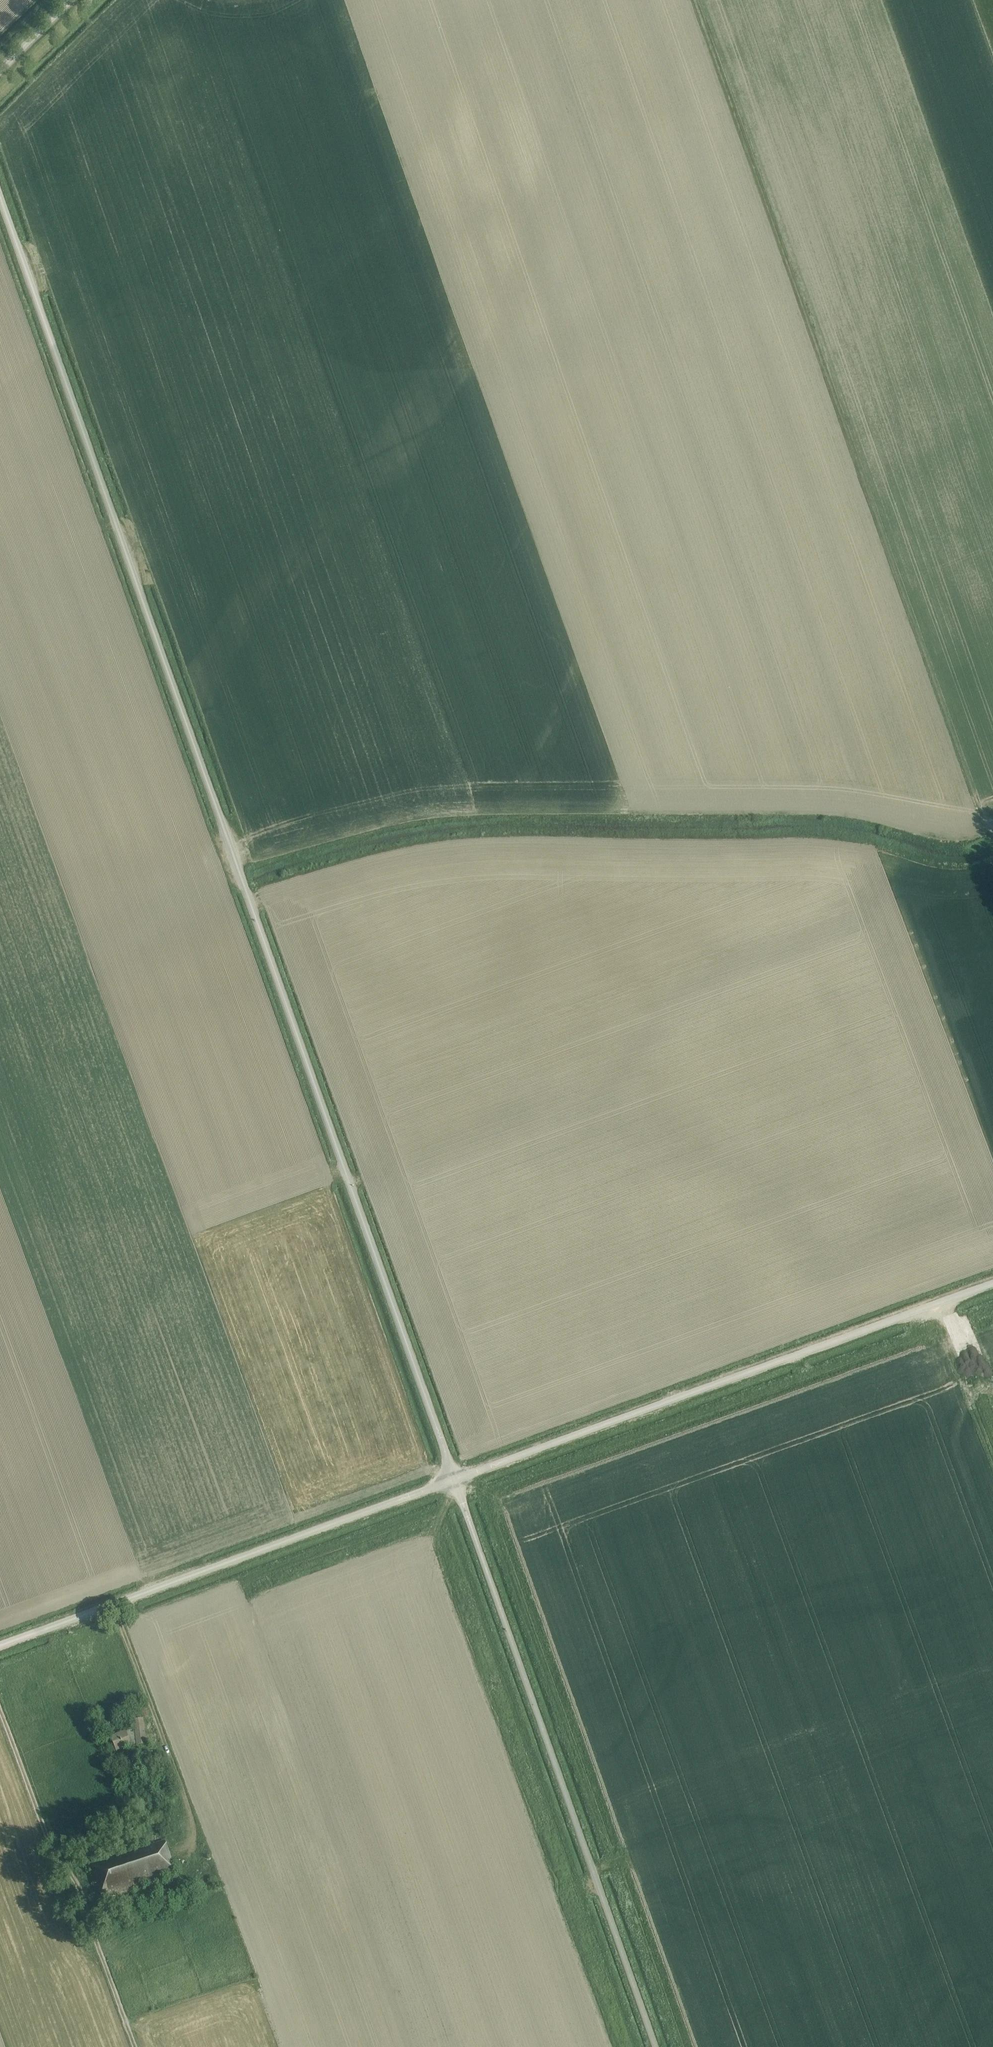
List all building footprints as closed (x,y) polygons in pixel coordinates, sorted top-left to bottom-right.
[(112,1737),(117,1751),(131,1746),(131,1745),(136,1743),(136,1745),(146,1744),(143,1720),(134,1721),(135,1731),(126,1733),(126,1732),(112,1737)] [(103,1900),(177,1877),(166,1841),(92,1865),(103,1900)]
